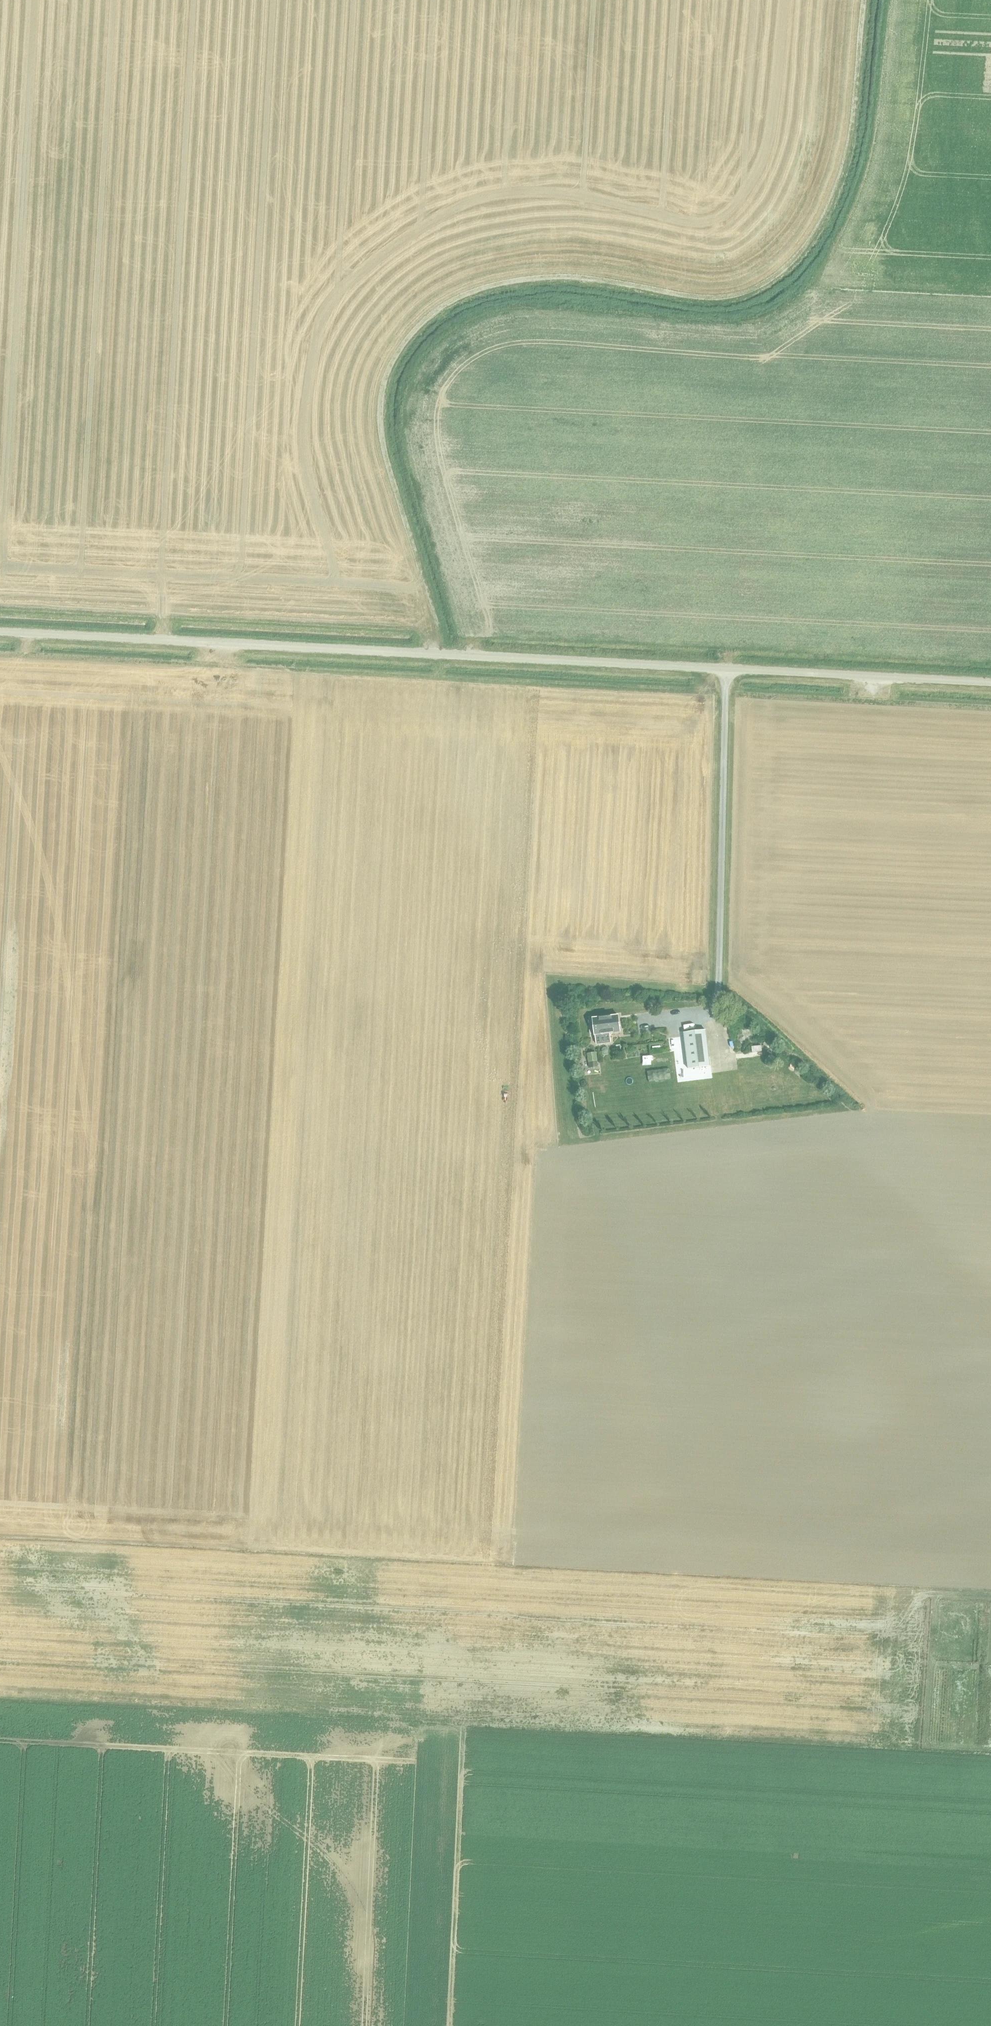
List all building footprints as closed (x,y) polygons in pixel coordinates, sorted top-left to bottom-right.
[(595,1036),(599,1035),(602,1035),(602,1037),(610,1036),(609,1034),(620,1033),(618,1016),(593,1019),(595,1036)] [(684,1033),(688,1069),(710,1066),(706,1030),(684,1033)] [(693,1070),(693,1078),(712,1077),(712,1069),(693,1070)]
